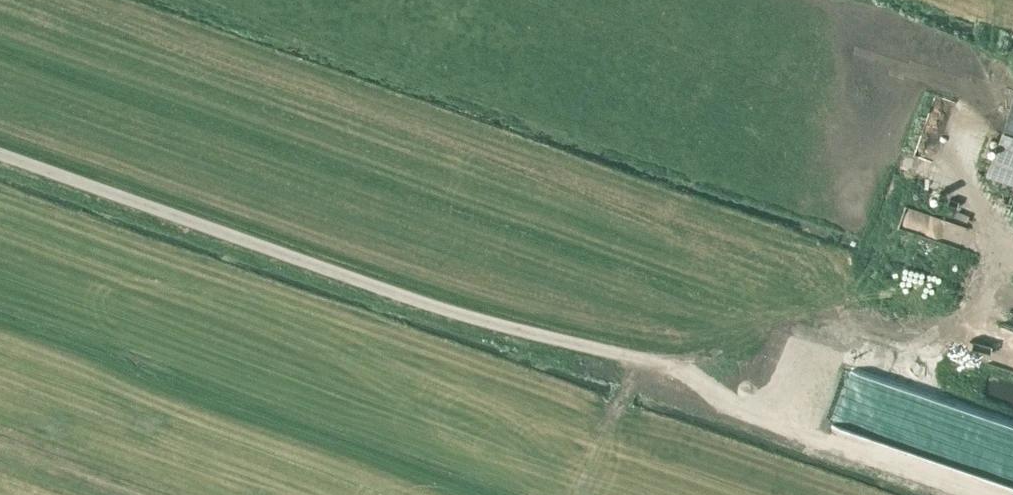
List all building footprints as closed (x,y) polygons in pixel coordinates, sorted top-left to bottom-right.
[(987,174),(1012,183),(1012,104),(987,174)]
